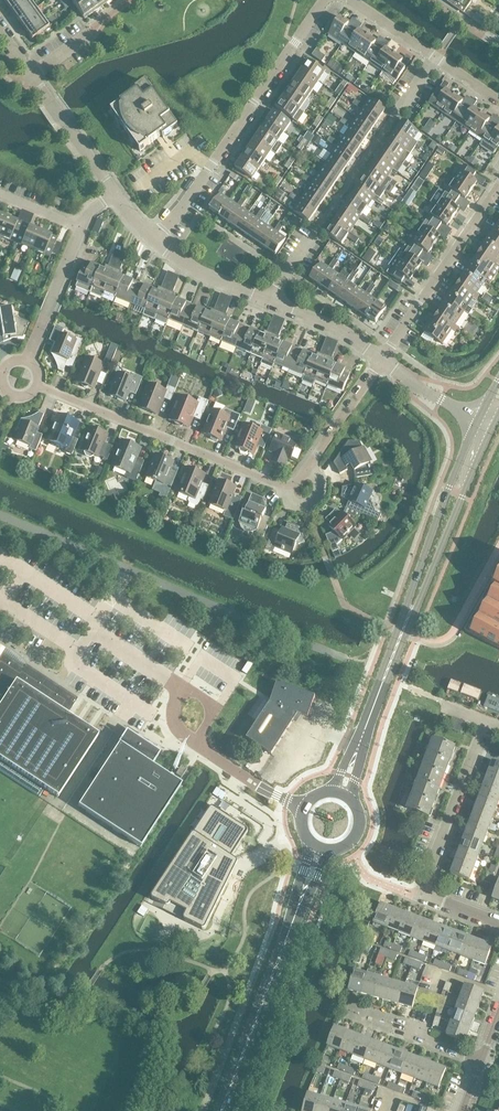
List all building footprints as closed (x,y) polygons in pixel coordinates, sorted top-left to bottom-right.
[(11,12),(27,0),(8,0),(5,2),(11,12)] [(18,21),(35,8),(29,0),(27,0),(11,12),(18,21)] [(84,18),(94,11),(86,0),(71,0),(84,18)] [(94,11),(104,4),(101,0),(86,0),(94,11)] [(466,9),(471,1),(470,0),(453,0),(450,4),(463,13),(466,9)] [(18,21),(25,30),(42,18),(35,8),(18,21)] [(342,44),(351,30),(347,27),(349,24),(340,17),(328,34),(342,44)] [(31,39),(48,27),(42,18),(25,30),(31,39)] [(356,53),(367,36),(358,30),(356,34),(351,30),(342,44),(356,53)] [(369,62),(378,49),(374,46),(376,42),(367,36),(356,53),(369,62)] [(378,49),(369,62),(383,71),(394,54),(385,48),(383,52),(378,49)] [(312,55),(322,62),(325,56),(315,50),(312,55)] [(394,54),(383,71),(397,81),(405,68),(400,65),(403,60),(394,54)] [(316,66),(315,65),(317,62),(311,58),(309,61),(308,60),(302,70),(319,82),(323,84),(331,72),(318,63),(316,66)] [(343,75),(347,68),(332,58),(328,65),(343,75)] [(295,79),(313,91),(319,82),(302,70),(295,79)] [(289,88),(306,100),(313,91),(295,79),(289,88)] [(140,151),(157,139),(161,135),(163,138),(178,127),(146,82),(131,93),(132,95),(111,111),(140,151)] [(350,85),(343,94),(347,97),(354,87),(350,85)] [(283,98),(300,110),(306,100),(289,88),(283,98)] [(443,112),(454,95),(445,89),(443,93),(438,90),(429,103),(443,112)] [(383,104),(386,99),(380,95),(377,100),(383,104)] [(454,95),(443,112),(456,121),(465,109),(460,105),(463,101),(454,95)] [(300,110),(283,98),(276,108),(293,119),(300,110)] [(386,109),(370,98),(365,106),(360,103),(357,107),(362,110),(363,108),(379,119),(386,109)] [(363,108),(362,110),(357,117),(373,128),(379,119),(363,108)] [(465,109),(456,121),(470,131),(481,114),(472,108),(470,112),(465,109)] [(267,121),(284,132),(291,123),(274,111),(267,121)] [(481,114),(470,131),(483,140),(492,127),(487,124),(490,120),(481,114)] [(350,127),(366,137),(373,128),(357,117),(352,124),(347,121),(344,125),(349,128),(350,127)] [(424,129),(431,133),(438,123),(431,118),(424,129)] [(261,130),(278,142),(284,132),(267,121),(261,130)] [(419,132),(403,121),(396,131),(413,142),(414,140),(419,132)] [(483,140),(497,149),(498,146),(498,126),(496,130),(492,127),(483,140)] [(350,127),(349,128),(344,136),(360,147),(366,137),(350,127)] [(261,130),(254,139),(272,151),(276,154),(283,145),(278,142),(261,130)] [(413,142),(396,131),(390,140),(411,154),(415,147),(418,142),(414,140),(413,142)] [(335,140),(332,144),(336,147),(338,145),(354,156),(360,147),(344,136),(339,143),(335,140)] [(248,148),(265,160),(272,151),(254,139),(248,148)] [(390,140),(384,149),(400,160),(401,158),(406,161),(411,154),(390,140)] [(331,154),(347,165),(354,156),(338,145),(336,147),(331,154)] [(443,155),(446,151),(440,146),(437,151),(443,155)] [(242,158),(259,170),(265,160),(248,148),(242,158)] [(384,149),(377,158),(394,170),(393,170),(398,173),(403,165),(406,161),(401,158),(400,160),(384,149)] [(322,159),(319,163),(324,166),(325,164),(341,175),(347,165),(331,154),(326,162),(322,159)] [(259,170),(242,158),(235,167),(252,179),(259,170)] [(377,158),(371,168),(387,179),(389,177),(393,170),(394,170),(377,158)] [(429,161),(421,174),(427,178),(435,165),(429,161)] [(319,173),(334,184),(341,175),(325,164),(324,166),(319,173)] [(454,179),(471,191),(477,182),(473,179),(476,174),(464,165),(454,179)] [(371,168),(365,177),(385,191),(390,184),(393,180),(389,177),(387,179),(371,168)] [(229,176),(234,179),(241,184),(243,180),(237,176),(232,172),(229,176)] [(309,177),(306,181),(311,184),(312,182),(328,193),(334,184),(319,173),(314,180),(309,177)] [(365,177),(358,186),(374,198),(376,196),(380,199),(385,191),(365,177)] [(471,191),(454,179),(445,193),(458,201),(461,197),(465,200),(471,191)] [(306,192),(322,202),(328,193),(312,182),(311,184),(306,192)] [(243,194),(246,196),(252,188),(248,186),(243,194)] [(352,196),(368,207),(373,200),(377,203),(380,199),(376,196),(374,198),(358,186),(352,196)] [(402,202),(409,207),(417,194),(411,189),(405,198),(404,200),(402,202)] [(296,196),(294,200),(298,203),(300,201),(315,212),(322,202),(306,192),(301,199),(296,196)] [(209,209),(219,216),(230,200),(220,193),(209,209)] [(436,206),(453,218),(459,209),(455,206),(458,201),(445,193),(436,206)] [(368,207),(352,196),(346,205),(362,216),(363,214),(368,207)] [(55,198),(53,204),(59,206),(61,200),(55,198)] [(239,206),(237,205),(230,200),(219,216),(228,222),(239,206)] [(293,211),(309,222),(315,212),(300,201),(298,203),(293,211)] [(339,214),(355,226),(360,218),(364,221),(367,217),(363,214),(362,216),(346,205),(339,214)] [(241,208),(239,206),(228,222),(237,228),(248,213),(241,208)] [(427,220),(439,229),(443,224),(447,227),(453,218),(436,206),(427,220)] [(258,219),(256,217),(248,213),(237,228),(247,235),(258,219)] [(355,226),(339,214),(333,224),(349,235),(350,233),(355,226)] [(0,231),(0,236),(15,242),(23,224),(6,217),(0,231)] [(260,220),(258,219),(247,235),(256,241),(267,225),(260,220)] [(417,233),(434,245),(440,236),(436,233),(439,229),(427,220),(417,233)] [(23,224),(15,242),(32,250),(40,231),(23,224)] [(349,235),(333,224),(326,234),(342,245),(348,237),(352,240),(354,236),(350,233),(349,235)] [(494,230),(492,229),(488,235),(498,242),(498,224),(494,230)] [(276,232),(274,230),(267,225),(256,241),(265,247),(276,232)] [(40,231),(32,250),(50,257),(57,238),(40,231)] [(278,233),(276,232),(265,247),(275,254),(286,238),(278,233)] [(408,247),(421,256),(424,251),(428,254),(434,245),(417,233),(408,247)] [(498,266),(498,262),(498,261),(498,242),(488,235),(484,241),(486,242),(480,252),(498,266)] [(421,256),(408,247),(407,248),(405,246),(401,251),(399,250),(394,257),(416,272),(422,263),(418,260),(421,256)] [(363,259),(370,263),(376,253),(370,249),(363,259)] [(486,280),(495,267),(498,269),(498,267),(498,266),(480,252),(473,262),(470,260),(466,266),(486,280)] [(416,272),(394,257),(388,266),(390,267),(387,272),(402,283),(406,278),(410,281),(416,272)] [(101,267),(90,293),(102,298),(104,293),(117,262),(111,259),(107,270),(101,267)] [(90,293),(101,267),(86,261),(77,282),(78,282),(76,287),(90,293)] [(115,297),(124,277),(118,274),(122,264),(117,262),(104,293),(115,297)] [(330,269),(328,267),(321,262),(310,278),(319,284),(330,269)] [(319,284),(329,291),(339,275),(332,270),(335,265),(331,263),(328,267),(330,269),(319,284)] [(458,284),(478,298),(480,295),(477,293),(486,280),(466,266),(462,272),(465,274),(458,284)] [(343,270),(339,275),(329,291),(338,297),(349,281),(347,280),(350,275),(343,270)] [(347,304),(358,288),(351,283),(354,278),(350,275),(347,280),(349,281),(338,297),(347,304)] [(124,277),(115,297),(130,304),(139,283),(124,277)] [(160,291),(154,289),(143,315),(155,320),(170,284),(164,281),(160,291)] [(139,283),(130,304),(136,306),(134,311),(143,315),(154,289),(139,283)] [(168,319),(177,299),(171,296),(175,286),(170,284),(155,320),(166,324),(168,319)] [(473,298),(476,301),(478,298),(458,284),(451,294),(449,292),(445,298),(464,311),(469,314),(472,309),(468,306),(473,298)] [(358,288),(347,304),(357,310),(367,294),(365,293),(358,288)] [(366,316),(377,300),(369,296),(372,291),(368,288),(365,293),(367,294),(357,310),(366,316)] [(436,316),(456,330),(458,327),(455,324),(464,311),(445,298),(441,304),(443,306),(436,316)] [(177,299),(168,319),(183,326),(192,305),(177,299)] [(377,300),(366,316),(376,323),(386,307),(377,300)] [(207,311),(198,332),(210,337),(222,306),(217,303),(213,313),(207,311)] [(192,305),(183,326),(198,332),(207,311),(192,305)] [(222,306),(210,337),(222,341),(230,321),(224,318),(228,308),(222,306)] [(18,338),(22,338),(28,323),(12,317),(11,308),(0,309),(0,327),(1,327),(2,337),(14,336),(15,338),(18,338)] [(425,331),(421,337),(430,343),(434,338),(442,344),(451,330),(455,332),(456,330),(436,316),(430,325),(427,324),(423,330),(425,331)] [(230,321),(222,341),(236,347),(245,327),(230,321)] [(260,333),(251,354),(263,358),(275,328),(270,325),(266,335),(260,333)] [(55,327),(49,341),(54,343),(50,352),(53,355),(55,359),(57,363),(58,367),(59,370),(63,372),(71,354),(77,357),(83,340),(77,338),(76,340),(62,334),(64,330),(55,327)] [(245,327),(236,347),(251,354),(260,333),(245,327)] [(272,368),(274,363),(283,342),(277,340),(281,330),(275,328),(263,358),(263,359),(261,363),(272,368)] [(283,342),(274,363),(289,369),(298,349),(283,342)] [(313,386),(316,380),(328,350),(323,347),(318,357),(313,355),(304,376),(302,381),(313,386)] [(298,349),(289,369),(304,376),(313,355),(298,349)] [(328,350),(316,380),(327,385),(336,364),(330,362),(334,352),(328,350)] [(103,364),(87,357),(77,381),(94,388),(101,372),(107,374),(112,362),(105,359),(103,364)] [(336,364),(327,385),(342,392),(351,371),(336,364)] [(130,390),(132,389),(137,392),(143,378),(130,372),(129,375),(126,376),(118,373),(110,395),(125,401),(130,390)] [(156,414),(163,398),(171,401),(176,389),(168,386),(166,391),(150,384),(140,407),(156,414)] [(188,427),(192,417),(200,420),(208,401),(199,397),(197,403),(180,396),(177,403),(176,403),(173,409),(174,410),(170,420),(188,427)] [(223,414),(213,410),(203,433),(212,437),(211,439),(217,442),(218,439),(220,440),(226,427),(234,431),(240,415),(226,409),(224,410),(223,414)] [(18,428),(21,430),(17,440),(30,446),(29,448),(36,451),(43,435),(37,433),(44,414),(39,412),(36,414),(32,416),(29,417),(25,418),(21,419),(18,428)] [(67,448),(65,452),(72,455),(78,439),(72,437),(78,422),(60,415),(56,424),(55,424),(52,431),(53,431),(49,440),(67,448)] [(261,425),(259,430),(244,424),(235,446),(240,448),(239,450),(240,452),(245,454),(248,453),(248,452),(253,454),(256,447),(258,446),(264,449),(272,429),(261,425)] [(104,442),(107,434),(91,427),(81,450),(86,452),(85,453),(86,455),(91,457),(93,456),(94,455),(107,460),(113,446),(104,442)] [(277,434),(270,451),(275,453),(272,461),(284,466),(287,458),(290,460),(298,442),(277,434)] [(129,473),(127,478),(136,481),(143,465),(135,462),(140,448),(135,446),(136,443),(129,440),(128,443),(123,441),(112,466),(129,473)] [(349,441),(334,463),(335,464),(336,466),(337,468),(338,470),(339,472),(340,474),(347,469),(348,465),(353,463),(355,470),(354,471),(355,478),(373,475),(370,462),(359,441),(349,441)] [(156,455),(147,477),(154,480),(154,481),(156,482),(152,490),(160,493),(159,497),(165,500),(166,500),(169,492),(177,474),(169,471),(173,461),(156,455)] [(198,504),(200,499),(203,501),(209,486),(201,483),(201,482),(200,482),(202,480),(205,474),(188,468),(178,492),(189,497),(188,500),(189,503),(196,505),(198,504)] [(226,511),(224,516),(233,520),(241,501),(232,497),(236,488),(219,480),(209,504),(226,511)] [(371,501),(369,500),(372,492),(356,485),(356,486),(354,485),(342,487),(342,490),(342,492),(341,495),(341,497),(349,501),(346,507),(378,521),(381,514),(375,512),(371,501)] [(263,516),(266,509),(263,498),(252,494),(244,513),(243,512),(239,523),(240,523),(241,528),(244,531),(248,533),(253,532),(256,530),(257,531),(257,532),(264,535),(271,519),(263,516)] [(332,552),(339,550),(337,545),(355,526),(349,519),(350,516),(335,509),(332,513),(329,516),(333,520),(328,526),(334,531),(332,533),(326,535),(332,552)] [(299,527),(295,526),(292,524),(289,531),(282,528),(281,531),(274,529),(266,549),(273,552),(275,547),(292,553),(296,543),(299,544),(305,542),(299,527)] [(255,555),(258,548),(251,545),(248,552),(255,555)] [(498,649),(498,567),(464,630),(498,649)] [(1,703),(0,704),(0,771),(39,797),(44,789),(57,797),(98,735),(84,726),(95,710),(26,665),(24,668),(1,653),(4,649),(0,647),(0,703),(1,703)] [(265,709),(246,738),(259,746),(271,754),(296,717),(298,713),(308,717),(315,697),(277,683),(271,699),(270,702),(265,709)] [(453,691),(480,704),(483,697),(456,684),(453,691)] [(498,713),(498,700),(490,696),(485,707),(498,713)] [(448,728),(455,730),(459,720),(453,717),(449,726),(448,728)] [(459,720),(455,730),(461,733),(465,722),(459,720)] [(140,847),(181,784),(152,765),(160,753),(126,731),(117,744),(118,744),(77,806),(140,847)] [(429,817),(455,747),(433,738),(407,808),(429,817)] [(498,778),(498,763),(492,761),(488,774),(498,778)] [(175,774),(181,778),(187,768),(182,765),(175,774)] [(498,792),(498,778),(488,774),(483,786),(498,792)] [(497,806),(498,802),(498,792),(483,786),(478,798),(497,806)] [(474,811),(493,818),(497,806),(478,798),(474,811)] [(33,799),(29,808),(40,812),(44,803),(33,799)] [(152,896),(152,897),(152,898),(152,899),(153,899),(153,900),(154,900),(166,906),(167,906),(167,907),(168,906),(169,906),(170,906),(170,905),(171,904),(186,912),(184,916),(184,917),(184,918),(184,919),(184,920),(185,920),(185,921),(201,929),(202,929),(203,929),(204,929),(205,929),(206,928),(206,927),(231,877),(231,876),(237,865),(238,864),(238,863),(238,862),(237,861),(237,860),(236,860),(231,857),(247,833),(248,832),(248,831),(248,830),(248,829),(247,828),(246,827),(215,807),(214,806),(213,806),(212,806),(211,806),(210,807),(209,809),(152,895),(152,896)] [(469,823),(488,830),(493,818),(474,811),(469,823)] [(464,835),(483,843),(488,830),(469,823),(464,835)] [(460,848),(479,855),(483,843),(464,835),(460,848)] [(455,860),(474,867),(479,855),(460,848),(455,860)] [(474,867),(455,860),(450,873),(469,880),(474,867)] [(488,873),(493,875),(497,866),(491,864),(488,873)] [(493,875),(488,873),(485,881),(490,883),(493,875)] [(385,927),(393,908),(380,903),(373,922),(385,927)] [(398,932),(405,913),(393,908),(385,927),(398,932)] [(410,936),(417,917),(405,913),(398,932),(410,936)] [(422,941),(430,922),(417,917),(410,936),(422,941)] [(435,946),(442,927),(430,922),(422,941),(435,946)] [(447,950),(454,931),(442,927),(435,946),(447,950)] [(460,955),(467,936),(454,931),(447,950),(460,955)] [(366,941),(372,943),(375,935),(369,933),(366,941)] [(472,960),(479,941),(467,936),(460,955),(472,960)] [(391,950),(393,943),(385,940),(383,947),(391,950)] [(369,952),(371,945),(372,943),(366,941),(363,950),(369,952)] [(479,941),(472,960),(485,965),(492,946),(479,941)] [(393,943),(391,950),(400,953),(402,947),(393,943)] [(381,948),(378,954),(387,957),(389,951),(381,948)] [(416,959),(418,953),(410,950),(408,956),(416,959)] [(395,960),(397,955),(398,954),(389,951),(387,957),(395,960)] [(418,953),(416,959),(425,962),(427,956),(418,953)] [(406,957),(405,957),(403,963),(412,966),(414,960),(406,957)] [(432,965),(440,968),(441,968),(443,962),(435,959),(432,965)] [(420,969),(422,964),(422,963),(414,960),(412,966),(420,969)] [(450,971),(452,965),(443,962),(441,968),(450,971)] [(466,978),(468,971),(460,968),(457,974),(466,978)] [(361,993),(366,974),(354,970),(348,990),(361,993)] [(468,971),(466,978),(474,981),(476,975),(468,971)] [(366,974),(361,993),(374,997),(379,977),(366,974)] [(379,977),(374,997),(386,1000),(392,981),(379,977)] [(392,981),(386,1000),(399,1004),(405,984),(392,981)] [(443,990),(448,992),(452,984),(446,982),(443,990)] [(405,984),(399,1004),(413,1008),(414,1002),(418,989),(418,988),(405,984)] [(484,991),(465,984),(460,997),(479,1004),(484,991)] [(424,990),(418,989),(414,1002),(420,1004),(424,990)] [(430,992),(424,990),(420,1004),(426,1005),(430,992)] [(426,1005),(432,1007),(436,994),(430,992),(426,1005)] [(441,995),(436,994),(432,1007),(437,1009),(439,1004),(441,995)] [(455,1010),(474,1017),(479,1004),(460,997),(455,1010)] [(437,1009),(436,1012),(442,1014),(444,1005),(439,1004),(437,1009)] [(450,1022),(470,1029),(474,1017),(455,1010),(450,1022)] [(441,1018),(435,1016),(433,1025),(438,1026),(441,1018)] [(446,1034),(465,1041),(470,1029),(450,1022),(446,1034)] [(327,1045),(340,1050),(347,1031),(334,1026),(327,1045)] [(347,1031),(340,1050),(352,1055),(359,1035),(347,1031)] [(359,1035),(352,1055),(364,1059),(371,1040),(359,1035)] [(371,1040),(364,1059),(376,1064),(384,1045),(371,1040)] [(384,1045),(376,1064),(389,1069),(396,1050),(384,1045)] [(396,1050),(389,1069),(401,1073),(409,1054),(396,1050)] [(409,1054),(401,1073),(414,1078),(421,1059),(409,1054)] [(329,1057),(323,1055),(319,1063),(326,1066),(329,1057)] [(421,1059),(414,1078),(426,1083),(433,1064),(421,1059)] [(322,1074),(325,1067),(326,1066),(319,1063),(316,1072),(317,1072),(322,1074)] [(337,1068),(346,1072),(348,1066),(339,1063),(337,1068)] [(433,1064),(426,1083),(439,1087),(446,1068),(433,1064)] [(346,1072),(354,1075),(356,1069),(348,1066),(346,1072)] [(341,1079),(343,1074),(334,1071),(332,1076),(341,1079)] [(370,1081),(372,1075),(364,1072),(362,1078),(370,1081)] [(343,1074),(341,1079),(349,1083),(351,1077),(343,1074)] [(372,1075),(370,1081),(379,1084),(381,1078),(372,1075)] [(366,1089),(368,1083),(359,1080),(357,1085),(366,1089)] [(389,1082),(387,1087),(395,1090),(397,1085),(389,1082)] [(368,1083),(366,1089),(374,1092),(376,1086),(368,1083)] [(406,1088),(397,1085),(395,1090),(403,1093),(406,1088)] [(414,1091),(412,1096),(420,1099),(422,1094),(414,1091)] [(302,1110),(316,1110),(320,1096),(308,1093),(307,1093),(302,1110)] [(430,1097),(422,1094),(420,1099),(428,1103),(430,1097)] [(333,1100),(320,1096),(316,1110),(330,1110),(333,1100)] [(346,1104),(333,1100),(330,1110),(344,1110),(346,1104)]
